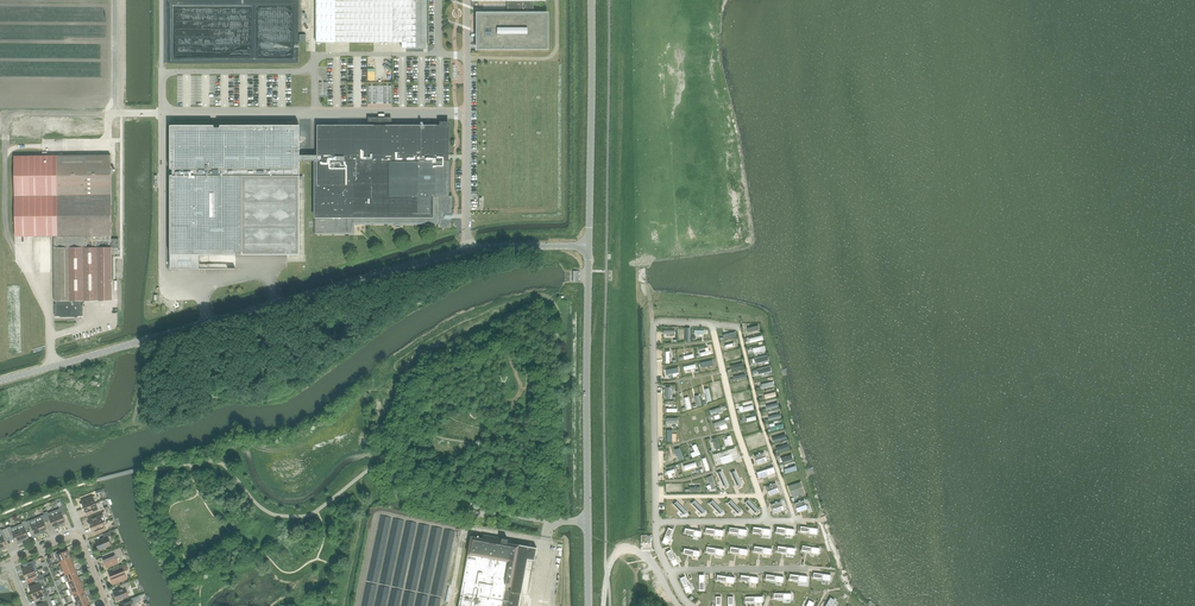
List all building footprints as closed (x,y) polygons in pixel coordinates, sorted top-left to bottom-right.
[(416,0),(316,0),(316,28),(316,44),(344,44),(394,44),(406,44),(411,44),(416,44),(416,0)] [(416,44),(411,44),(412,48),(416,48),(416,49),(427,49),(427,0),(416,0),(416,44)] [(534,12),(534,0),(507,1),(507,12),(476,12),(476,28),(475,28),(475,33),(476,33),(476,50),(549,49),(548,12),(534,12)] [(392,117),(368,117),(368,125),(317,125),(317,155),(317,160),(315,160),(315,234),(354,234),(354,224),(395,224),(395,225),(401,225),(401,224),(439,223),(439,228),(450,228),(451,218),(453,218),(453,214),(451,214),(452,196),(449,196),(449,143),(450,143),(450,122),(440,122),(440,125),(392,125),(392,117)] [(299,254),(299,160),(315,160),(317,160),(317,155),(300,155),(300,139),(299,139),(299,132),(293,132),(293,125),(279,125),(220,125),(220,127),(214,127),(214,125),(198,125),(170,125),(170,153),(170,169),(172,169),(172,175),(170,175),(170,269),(199,269),(199,254),(236,254),(236,252),(242,252),(242,254),(266,254),(299,254)] [(112,239),(111,155),(56,155),(14,156),(15,236),(54,235),(54,248),(55,301),(56,301),(56,304),(55,304),(55,316),(60,316),(60,317),(78,317),(78,316),(83,316),(83,305),(82,305),(81,301),(113,300),(112,248),(119,248),(119,239),(112,239)] [(199,274),(189,273),(189,281),(199,281),(199,274)] [(735,448),(713,454),(716,465),(738,458),(735,448)] [(764,452),(754,455),(757,464),(767,461),(764,452)] [(800,482),(789,486),(792,496),(804,492),(800,482)] [(776,483),(766,487),(769,495),(779,492),(776,483)] [(81,505),(82,509),(95,503),(93,496),(81,500),(83,504),(81,505)] [(804,500),(794,503),(798,512),(807,509),(804,500)] [(781,501),(771,504),(774,513),(784,510),(781,501)] [(98,511),(95,503),(82,509),(84,512),(86,511),(87,515),(98,511)] [(66,523),(63,515),(66,514),(62,505),(59,507),(59,508),(54,511),(55,515),(60,526),(62,525),(62,526),(66,524),(65,523),(66,523)] [(60,526),(55,515),(54,511),(48,513),(47,512),(44,513),(45,514),(47,521),(51,520),(54,528),(55,529),(59,527),(58,526),(60,526)] [(41,516),(35,518),(37,522),(41,533),(43,532),(43,533),(47,532),(47,531),(44,523),(47,521),(45,514),(41,516)] [(90,528),(103,522),(106,521),(103,514),(89,520),(91,524),(89,524),(90,528)] [(23,541),(25,540),(25,541),(29,539),(28,538),(29,538),(26,530),(29,529),(26,522),(25,520),(22,522),(22,523),(17,526),(23,541)] [(29,520),(26,522),(29,529),(32,527),(35,535),(36,535),(36,536),(40,535),(40,534),(41,533),(37,522),(31,524),(29,520)] [(106,530),(103,522),(90,528),(91,531),(93,530),(95,534),(106,530)] [(21,541),(23,541),(17,526),(11,528),(10,526),(7,528),(10,536),(14,535),(17,543),(18,544),(22,542),(21,541)] [(111,545),(108,537),(111,535),(109,531),(102,534),(104,538),(95,541),(96,542),(96,543),(96,545),(97,546),(99,550),(111,545)] [(519,544),(507,542),(508,539),(483,534),(483,538),(471,536),(458,605),(519,605),(508,603),(510,591),(521,593),(527,558),(534,560),(537,548),(519,544)] [(103,560),(106,567),(118,563),(117,559),(122,557),(119,548),(102,555),(104,560),(103,560)] [(61,549),(54,552),(56,558),(59,557),(61,561),(70,557),(68,551),(62,553),(61,549)] [(73,564),(70,557),(61,561),(62,565),(60,566),(61,569),(73,564)] [(22,569),(25,575),(35,571),(32,565),(37,563),(35,560),(28,563),(29,566),(22,569)] [(64,571),(66,574),(76,571),(73,564),(61,569),(62,572),(64,571)] [(125,580),(124,579),(127,578),(124,571),(128,569),(126,565),(113,570),(115,574),(110,576),(113,584),(120,581),(120,582),(125,580)] [(34,578),(35,581),(44,578),(42,574),(40,575),(38,569),(35,571),(25,575),(27,581),(34,578)] [(66,582),(69,581),(78,577),(76,571),(66,574),(63,576),(66,582)] [(81,584),(78,577),(69,581),(71,588),(81,584)] [(32,593),(42,589),(46,588),(43,582),(45,581),(44,578),(35,581),(37,584),(30,587),(32,593)] [(114,592),(117,601),(129,596),(126,590),(130,586),(128,582),(120,585),(122,589),(114,592)] [(71,595),(74,594),(84,590),(81,584),(71,588),(69,589),(71,595)] [(46,588),(42,589),(32,593),(35,599),(42,596),(43,600),(50,597),(49,593),(46,588)] [(84,590),(74,594),(71,595),(74,602),(86,597),(84,590)] [(135,605),(133,603),(141,600),(139,595),(131,598),(132,599),(122,603),(123,605),(134,605),(135,605)] [(43,600),(44,603),(37,605),(54,605),(51,600),(50,597),(43,600)] [(89,604),(86,597),(74,602),(76,605),(84,605),(89,604)]
